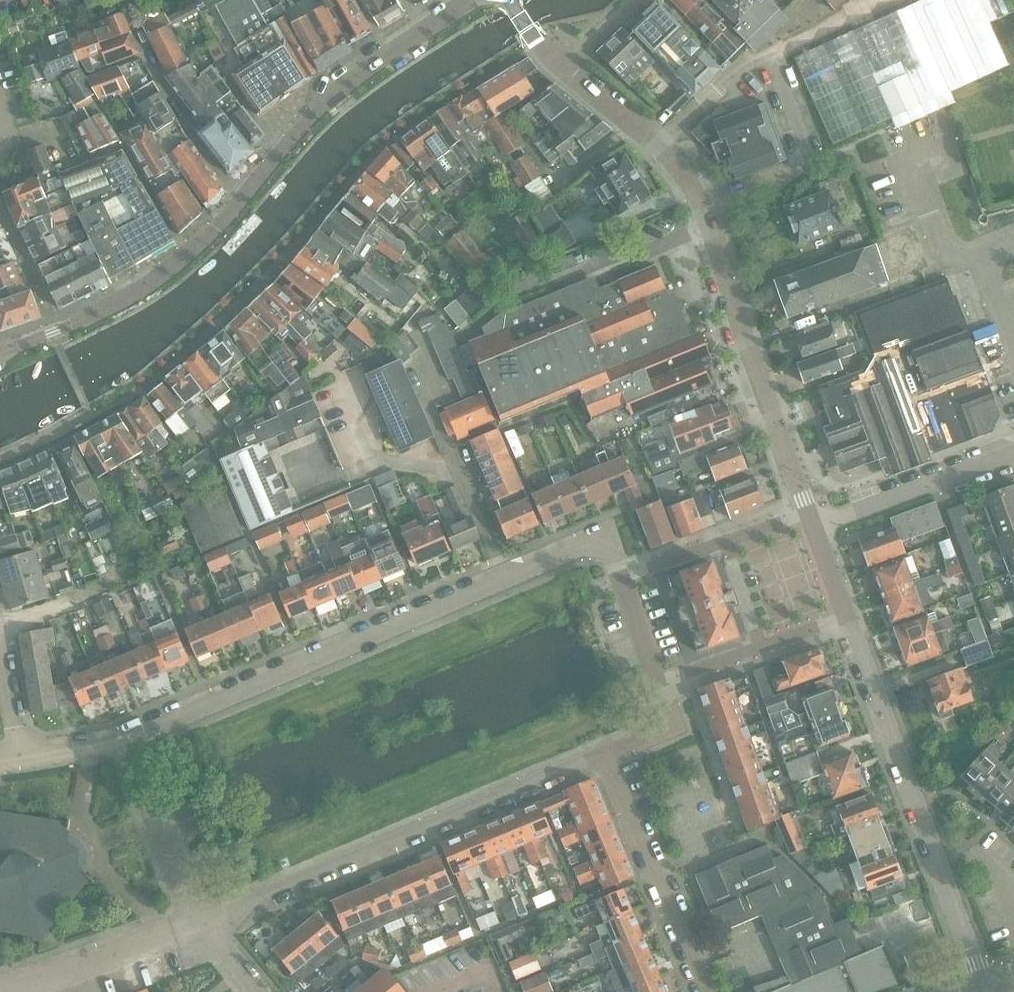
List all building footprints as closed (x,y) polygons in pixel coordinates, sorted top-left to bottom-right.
[(84,2),(87,12),(98,8),(95,0),(88,0),(84,2)] [(216,6),(249,64),(248,64),(232,74),(249,101),(250,101),(260,115),(275,105),(282,100),(282,101),(291,95),(290,94),(310,80),(309,78),(285,41),(282,43),(271,25),(268,27),(253,0),(226,0),(216,6)] [(268,27),(271,25),(282,43),(285,41),(309,78),(351,51),(350,49),(348,45),(323,5),(293,23),(282,3),(272,9),(267,0),(253,0),(268,27)] [(355,0),(320,0),(323,5),(348,45),(373,31),(355,0)] [(379,27),(405,12),(398,0),(363,0),(379,27)] [(746,43),(734,31),(710,6),(704,0),(670,0),(729,60),(746,43)] [(734,31),(746,43),(779,11),(769,0),(765,0),(764,1),(764,0),(712,0),(714,2),(710,6),(734,31)] [(795,58),(834,145),(924,104),(951,92),(1009,65),(990,23),(1003,17),(1013,12),(1013,0),(923,0),(875,22),(795,58)] [(836,11),(847,0),(825,0),(836,11)] [(195,3),(168,18),(167,18),(172,26),(199,11),(195,3)] [(82,4),(75,6),(79,18),(86,15),(82,4)] [(679,78),(684,83),(694,94),(720,69),(659,7),(658,8),(654,4),(642,16),(646,19),(632,32),(677,79),(679,78)] [(93,25),(96,31),(100,42),(131,31),(124,13),(105,20),(105,21),(93,25)] [(181,44),(172,26),(167,18),(168,18),(166,15),(143,27),(148,36),(146,36),(167,76),(165,78),(205,129),(198,134),(229,174),(255,153),(251,147),(232,122),(199,80),(197,77),(198,76),(181,44)] [(15,23),(7,25),(10,35),(18,33),(15,23)] [(78,37),(69,40),(77,60),(79,60),(84,67),(85,67),(92,64),(89,56),(104,51),(100,42),(96,31),(90,33),(88,30),(77,34),(78,37)] [(630,86),(654,63),(621,30),(597,53),(630,86)] [(139,54),(131,31),(100,42),(104,51),(108,65),(139,54)] [(80,69),(77,60),(69,40),(66,32),(49,38),(52,47),(38,52),(48,82),(61,77),(80,69)] [(217,43),(208,48),(215,62),(217,61),(225,56),(224,54),(217,43)] [(507,71),(477,89),(495,117),(484,123),(505,157),(524,145),(503,113),(525,99),(535,92),(526,77),(537,69),(528,58),(507,71)] [(29,84),(44,79),(39,63),(24,68),(29,84)] [(85,67),(87,74),(96,71),(94,64),(85,67)] [(202,74),(198,76),(197,77),(199,80),(232,122),(251,147),(264,136),(243,108),(231,91),(230,92),(222,80),(223,80),(213,65),(201,72),(202,74)] [(100,100),(120,93),(124,100),(133,95),(132,94),(118,67),(93,75),(86,78),(96,94),(100,100)] [(70,98),(77,110),(83,123),(91,119),(84,107),(94,101),(91,97),(96,94),(86,78),(80,69),(61,77),(73,96),(70,98)] [(140,90),(132,94),(133,95),(146,122),(154,136),(177,120),(154,82),(140,91),(140,90)] [(684,83),(664,103),(674,114),(694,94),(684,83)] [(541,129),(542,131),(546,136),(553,144),(561,155),(568,164),(574,165),(577,162),(567,151),(578,142),(585,151),(611,130),(554,84),(521,110),(541,129)] [(449,105),(461,122),(473,133),(482,128),(480,126),(484,123),(495,117),(477,89),(464,98),(463,96),(449,105)] [(734,180),(786,161),(765,103),(730,116),(720,105),(690,132),(704,147),(710,144),(718,164),(728,161),(734,180)] [(446,107),(429,119),(450,149),(464,171),(488,155),(473,133),(461,122),(457,125),(446,107)] [(101,114),(91,119),(83,123),(77,110),(60,118),(73,142),(81,137),(89,152),(118,140),(101,114)] [(467,176),(464,171),(450,149),(429,119),(414,129),(437,161),(443,171),(451,180),(450,180),(453,185),(467,176)] [(181,126),(177,120),(154,136),(155,137),(153,138),(157,144),(181,126)] [(129,147),(150,183),(173,170),(157,144),(153,138),(155,137),(154,136),(146,122),(120,135),(129,147)] [(190,142),(181,126),(157,144),(173,170),(176,175),(181,171),(207,209),(225,192),(190,142)] [(431,165),(437,175),(444,185),(450,180),(451,180),(443,171),(437,161),(414,129),(400,140),(412,159),(414,158),(422,171),(431,165)] [(553,144),(546,136),(535,144),(551,164),(561,155),(553,144)] [(387,149),(368,171),(409,209),(411,207),(414,210),(412,213),(417,218),(419,216),(423,211),(418,205),(415,202),(416,201),(404,192),(413,183),(405,172),(413,165),(396,142),(387,149)] [(37,174),(38,174),(53,169),(45,145),(28,151),(37,174)] [(123,150),(58,174),(64,188),(69,197),(72,204),(77,213),(78,215),(89,240),(108,280),(175,241),(141,182),(138,177),(123,150)] [(528,155),(510,165),(523,188),(526,187),(539,178),(541,177),(528,155)] [(623,155),(592,173),(600,186),(594,190),(603,205),(609,201),(617,214),(648,196),(623,155)] [(54,168),(53,169),(38,174),(39,179),(3,193),(10,209),(31,200),(33,204),(45,197),(44,195),(50,192),(47,184),(59,180),(54,168)] [(180,182),(176,175),(173,170),(150,183),(158,196),(156,197),(178,234),(203,212),(181,181),(180,182)] [(431,230),(419,216),(417,218),(412,213),(414,210),(411,207),(409,209),(368,171),(349,192),(377,215),(387,224),(388,222),(392,223),(396,218),(395,215),(396,214),(425,240),(428,242),(432,237),(435,240),(440,234),(434,227),(431,230)] [(439,186),(431,176),(420,185),(428,195),(439,186)] [(798,245),(842,228),(825,181),(811,187),(815,195),(784,207),(798,245)] [(48,207),(69,197),(64,188),(45,197),(33,204),(31,200),(10,209),(18,229),(20,229),(52,214),(48,207)] [(371,222),(377,215),(349,192),(335,208),(388,245),(402,255),(405,250),(406,247),(404,244),(401,241),(396,240),(371,222)] [(52,214),(20,229),(28,245),(58,229),(55,223),(73,215),(74,214),(77,213),(72,204),(69,206),(52,214)] [(396,263),(402,255),(388,245),(335,208),(319,229),(364,260),(373,247),(378,252),(379,250),(396,263)] [(541,240),(524,213),(511,222),(518,232),(517,232),(527,249),(541,240)] [(986,222),(988,222),(989,221),(990,221),(991,219),(991,218),(991,216),(990,215),(989,214),(988,213),(987,213),(985,214),(984,214),(983,215),(983,217),(982,218),(983,219),(984,221),(985,221),(986,222)] [(450,215),(435,228),(444,238),(459,225),(450,215)] [(561,221),(549,229),(540,234),(553,254),(573,242),(561,221)] [(66,226),(58,229),(28,245),(37,263),(75,243),(66,226)] [(332,290),(331,292),(327,297),(344,311),(353,318),(354,319),(349,326),(347,329),(371,348),(380,337),(386,345),(408,318),(410,320),(421,306),(412,298),(368,262),(367,263),(363,261),(364,260),(319,229),(318,231),(291,264),(312,278),(326,287),(338,270),(332,265),(335,262),(353,275),(337,293),(332,290)] [(480,249),(463,229),(446,243),(464,264),(480,249)] [(84,231),(76,234),(80,241),(87,237),(84,231)] [(908,233),(775,282),(788,318),(921,270),(908,233)] [(844,251),(862,245),(859,235),(840,242),(844,251)] [(81,244),(72,248),(94,292),(110,284),(108,280),(89,240),(86,242),(92,254),(87,256),(81,244)] [(72,248),(56,257),(76,300),(94,292),(72,248)] [(486,253),(467,270),(480,285),(499,269),(486,253)] [(571,255),(551,263),(555,274),(576,266),(571,255)] [(60,309),(76,300),(56,257),(38,265),(60,309)] [(8,265),(0,269),(0,326),(2,331),(40,318),(31,291),(26,293),(13,263),(8,265)] [(289,265),(273,283),(335,339),(344,329),(314,301),(321,292),(323,289),(289,265)] [(655,266),(599,288),(594,276),(500,314),(500,315),(498,316),(482,328),(484,335),(468,342),(469,344),(458,348),(467,369),(477,364),(501,421),(580,390),(592,420),(628,405),(633,417),(710,385),(700,360),(710,357),(700,332),(690,335),(681,311),(678,312),(675,305),(667,302),(668,299),(667,295),(655,266)] [(400,275),(393,283),(412,298),(418,290),(400,275)] [(995,408),(966,331),(967,331),(946,279),(927,286),(854,313),(874,365),(816,386),(845,464),(883,449),(890,469),(928,454),(990,431),(997,416),(995,408)] [(311,332),(304,325),(309,319),(300,310),(273,283),(261,296),(301,336),(317,356),(324,350),(315,341),(318,339),(311,332)] [(470,288),(455,301),(470,319),(485,306),(470,288)] [(678,312),(681,311),(684,303),(667,295),(668,299),(667,302),(675,305),(678,312)] [(261,296),(248,308),(272,332),(281,342),(282,343),(283,342),(288,336),(298,345),(295,349),(309,364),(317,356),(301,336),(261,296)] [(459,328),(470,319),(455,301),(444,310),(459,328)] [(248,308),(238,318),(261,348),(262,346),(260,344),(272,332),(248,308)] [(344,311),(340,317),(349,324),(353,318),(344,311)] [(421,321),(426,331),(445,322),(440,312),(421,321)] [(838,360),(855,354),(862,351),(849,315),(839,318),(842,327),(849,345),(797,363),(804,383),(841,370),(838,360)] [(238,317),(226,328),(258,371),(272,362),(267,356),(261,348),(238,318),(238,317)] [(839,318),(831,322),(834,330),(842,327),(839,318)] [(426,331),(430,341),(449,332),(445,322),(426,331)] [(802,357),(836,344),(827,322),(797,334),(800,341),(796,342),(802,357)] [(407,331),(397,338),(399,341),(409,355),(419,348),(407,331)] [(224,332),(200,349),(220,377),(245,358),(224,332)] [(430,341),(435,350),(454,342),(449,332),(430,341)] [(367,347),(351,334),(343,344),(359,357),(367,347)] [(399,341),(389,348),(401,365),(411,358),(409,355),(399,341)] [(435,350),(439,360),(458,352),(454,342),(435,350)] [(285,380),(289,385),(300,376),(289,363),(293,359),(280,343),(267,356),(272,362),(285,380)] [(332,344),(323,352),(328,358),(337,350),(332,344)] [(200,349),(183,365),(201,391),(202,392),(205,397),(211,404),(217,411),(229,401),(224,395),(230,390),(220,377),(200,349)] [(439,360),(444,370),(463,362),(458,352),(439,360)] [(376,357),(362,363),(384,413),(386,416),(376,418),(379,432),(392,430),(400,449),(431,436),(415,399),(398,363),(382,370),(376,357)] [(277,387),(285,380),(272,362),(258,371),(264,379),(269,376),(277,387)] [(448,380),(452,378),(467,371),(463,362),(444,370),(448,380)] [(182,364),(164,380),(176,394),(173,396),(195,421),(199,432),(200,434),(212,426),(195,404),(194,405),(191,401),(202,392),(201,391),(183,365),(182,364)] [(452,378),(457,388),(477,379),(472,369),(467,371),(452,378)] [(300,376),(289,385),(252,414),(249,411),(230,426),(232,429),(242,451),(219,460),(249,530),(293,511),(264,443),(271,439),(276,449),(311,434),(307,424),(320,418),(302,375),(300,376)] [(457,388),(461,398),(481,389),(477,379),(457,388)] [(177,438),(189,428),(192,426),(199,436),(200,434),(199,432),(195,421),(173,396),(161,383),(147,394),(167,419),(164,422),(177,438)] [(466,431),(493,419),(483,394),(446,410),(446,411),(440,414),(446,429),(452,427),(458,439),(468,435),(466,431)] [(143,397),(127,408),(159,451),(168,445),(164,439),(168,434),(161,424),(161,423),(143,397)] [(224,419),(230,426),(249,411),(243,404),(224,419)] [(677,424),(669,427),(680,455),(707,445),(706,444),(722,438),(721,433),(734,428),(726,406),(713,412),(710,406),(694,412),(696,417),(683,422),(681,417),(675,420),(677,424)] [(117,415),(141,452),(140,452),(145,461),(159,451),(127,408),(117,415)] [(651,427),(669,419),(666,411),(647,418),(651,427)] [(117,415),(97,426),(107,444),(104,445),(117,466),(121,471),(125,469),(127,473),(129,475),(128,475),(134,485),(140,481),(133,469),(131,465),(127,460),(140,452),(141,452),(117,415)] [(550,415),(536,421),(540,430),(553,424),(550,415)] [(566,415),(557,419),(561,427),(569,423),(566,415)] [(528,424),(518,428),(521,436),(531,432),(528,424)] [(97,477),(117,466),(104,445),(107,444),(97,426),(76,438),(84,455),(97,477)] [(539,526),(498,430),(470,442),(496,501),(498,500),(502,511),(496,513),(507,539),(539,526)] [(517,438),(508,442),(515,458),(524,454),(517,438)] [(644,447),(654,475),(677,467),(667,439),(644,447)] [(716,481),(749,469),(743,452),(740,454),(736,444),(712,454),(711,450),(678,462),(683,475),(710,465),(716,481)] [(102,501),(100,497),(75,446),(58,454),(82,502),(84,501),(88,509),(102,501)] [(207,449),(194,459),(207,475),(217,470),(207,449)] [(604,450),(595,454),(601,467),(612,494),(613,494),(625,489),(627,494),(637,489),(624,458),(610,463),(604,450)] [(49,451),(33,459),(47,489),(54,504),(53,504),(54,505),(69,499),(65,491),(66,490),(63,482),(49,451)] [(40,510),(53,504),(54,504),(47,489),(33,459),(14,467),(32,512),(31,512),(32,513),(40,510)] [(178,471),(181,475),(188,483),(189,485),(207,475),(194,459),(178,471)] [(31,512),(32,512),(14,467),(13,468),(0,473),(0,483),(7,504),(8,503),(10,513),(26,510),(28,514),(31,512)] [(600,468),(578,477),(589,504),(612,494),(601,467),(600,468)] [(124,477),(128,475),(129,475),(125,469),(121,471),(124,477)] [(378,488),(398,479),(393,470),(373,478),(378,488)] [(566,514),(589,504),(578,477),(571,480),(568,471),(551,478),(555,487),(566,514)] [(670,472),(652,478),(655,486),(673,480),(670,472)] [(168,493),(188,483),(181,475),(163,484),(168,493)] [(730,519),(764,506),(753,478),(720,491),(730,519)] [(982,498),(1013,586),(1013,486),(982,498)] [(453,549),(479,538),(470,519),(468,520),(454,487),(445,491),(459,524),(445,529),(453,549)] [(545,523),(566,514),(555,487),(539,493),(533,496),(532,496),(544,523),(545,523)] [(201,552),(242,535),(222,489),(182,506),(201,552)] [(357,489),(346,494),(353,511),(364,506),(357,489)] [(644,506),(637,489),(627,494),(634,512),(638,510),(653,549),(674,540),(659,501),(644,506)] [(691,494),(700,518),(713,513),(704,489),(691,494)] [(111,491),(100,497),(102,501),(112,522),(123,516),(111,491)] [(416,565),(449,551),(437,523),(441,521),(430,496),(418,502),(425,520),(428,518),(432,526),(421,531),(419,528),(404,535),(416,565)] [(161,499),(159,504),(161,508),(166,510),(170,509),(172,503),(170,500),(165,498),(161,499)] [(680,539),(703,530),(692,500),(668,508),(680,539)] [(323,506),(328,516),(337,513),(332,501),(323,505),(323,506)] [(901,542),(945,527),(936,502),(890,518),(894,528),(859,541),(869,566),(905,553),(901,542)] [(322,504),(301,513),(309,531),(329,523),(322,504)] [(947,511),(952,524),(962,520),(957,507),(947,511)] [(306,532),(299,514),(283,521),(291,539),(306,532)] [(966,533),(962,520),(952,524),(957,537),(966,533)] [(96,521),(85,526),(91,539),(102,533),(96,521)] [(56,538),(59,544),(70,539),(63,524),(41,534),(45,543),(56,538)] [(284,541),(277,525),(252,535),(260,551),(284,541)] [(388,530),(370,537),(365,540),(372,555),(371,555),(381,579),(404,570),(388,530)] [(33,544),(28,531),(15,535),(20,548),(33,544)] [(966,533),(957,537),(961,549),(971,545),(966,533)] [(20,548),(15,535),(0,540),(0,554),(20,548)] [(224,547),(225,549),(228,555),(229,555),(249,546),(246,538),(224,547)] [(365,538),(341,548),(358,589),(381,579),(371,555),(372,555),(365,540),(365,538)] [(77,556),(70,539),(59,544),(66,560),(77,556)] [(162,557),(180,549),(175,539),(157,547),(162,557)] [(950,539),(938,543),(945,560),(956,556),(950,539)] [(337,569),(324,575),(335,599),(358,589),(341,548),(337,540),(326,545),(337,569)] [(971,545),(961,549),(966,561),(976,558),(971,545)] [(4,585),(41,574),(33,550),(0,561),(0,574),(4,585)] [(214,552),(203,556),(210,573),(221,568),(214,552)] [(878,585),(881,595),(920,581),(912,556),(872,571),(873,574),(872,574),(871,577),(873,583),(876,584),(877,585),(878,585)] [(946,570),(959,565),(956,556),(945,560),(943,561),(944,563),(946,570)] [(64,558),(51,562),(54,573),(67,568),(64,558)] [(976,558),(966,561),(970,574),(980,570),(976,558)] [(312,609),(297,572),(292,561),(285,563),(290,576),(286,578),(291,589),(279,594),(289,618),(312,609)] [(319,563),(297,572),(312,609),(335,599),(324,575),(319,563)] [(696,652),(738,638),(730,616),(728,617),(718,586),(720,585),(713,564),(671,578),(681,606),(679,606),(677,612),(680,621),(685,625),(687,624),(696,652)] [(178,568),(171,571),(176,582),(187,577),(182,566),(178,568)] [(980,570),(970,574),(975,586),(985,582),(980,570)] [(923,611),(922,607),(933,603),(927,589),(944,583),(941,573),(920,581),(881,595),(886,608),(885,608),(885,609),(885,611),(887,619),(889,619),(889,620),(891,620),(892,623),(923,611)] [(48,597),(41,574),(4,585),(11,609),(48,597)] [(238,579),(244,592),(249,604),(260,631),(282,622),(270,594),(260,599),(249,574),(238,579)] [(237,595),(244,592),(238,579),(231,582),(237,595)] [(61,595),(74,591),(71,582),(58,586),(61,595)] [(961,584),(956,593),(957,597),(970,593),(966,582),(961,584)] [(244,592),(222,602),(227,613),(239,640),(260,631),(249,604),(244,592)] [(957,597),(955,598),(959,608),(973,603),(970,593),(957,597)] [(209,607),(203,594),(196,597),(202,610),(209,607)] [(991,596),(980,600),(984,610),(994,606),(991,596)] [(107,597),(91,604),(96,618),(113,611),(107,597)] [(196,597),(189,601),(194,614),(202,610),(196,597)] [(146,604),(140,607),(145,618),(150,615),(146,604)] [(994,606),(984,610),(988,621),(998,617),(994,606)] [(899,640),(901,645),(942,630),(942,631),(954,627),(950,617),(937,621),(934,612),(894,627),(895,629),(893,633),(895,638),(899,640)] [(227,613),(206,621),(218,649),(239,640),(227,613)] [(158,629),(152,616),(145,619),(151,632),(158,629)] [(979,618),(967,623),(975,643),(986,639),(987,639),(986,637),(985,635),(979,618)] [(138,622),(144,635),(151,632),(145,619),(138,622)] [(196,658),(218,649),(206,621),(185,630),(196,658)] [(70,684),(60,685),(59,678),(51,679),(45,644),(54,643),(52,629),(18,635),(31,713),(56,709),(54,699),(75,696),(70,684)] [(909,665),(942,653),(949,650),(942,631),(942,630),(901,645),(904,652),(902,656),(904,661),(908,662),(909,665)] [(151,632),(144,635),(140,636),(145,647),(134,652),(145,679),(167,670),(155,643),(151,632)] [(110,634),(103,636),(109,650),(116,647),(111,633),(110,634)] [(997,633),(986,637),(987,639),(990,648),(1001,644),(997,633)] [(177,634),(155,643),(167,670),(188,661),(177,634)] [(109,650),(103,636),(96,640),(101,653),(109,650)] [(968,666),(994,656),(990,648),(987,639),(986,639),(975,643),(961,649),(968,666)] [(823,658),(825,658),(823,652),(821,652),(820,651),(819,651),(818,648),(784,660),(789,674),(774,680),(778,691),(824,674),(821,665),(823,664),(822,661),(824,661),(823,658)] [(60,656),(65,668),(75,664),(70,652),(60,656)] [(134,652),(112,661),(124,688),(145,679),(134,652)] [(112,661),(91,670),(102,697),(124,688),(112,661)] [(951,708),(974,699),(962,668),(929,681),(943,718),(953,714),(951,708)] [(70,684),(75,696),(80,707),(102,697),(91,670),(68,679),(70,684)] [(699,690),(707,714),(737,703),(734,693),(751,687),(746,675),(729,681),(729,680),(699,690)] [(824,678),(815,681),(817,689),(827,686),(824,678)] [(766,680),(757,683),(764,700),(773,697),(766,680)] [(806,712),(797,716),(788,709),(782,693),(774,696),(773,697),(764,700),(776,735),(841,713),(836,700),(837,698),(835,693),(833,692),(832,689),(801,700),(806,712)] [(707,714),(715,737),(745,726),(737,703),(707,714)] [(845,723),(841,713),(776,735),(775,736),(779,747),(815,735),(819,747),(849,735),(848,731),(849,729),(847,724),(845,723)] [(745,727),(745,726),(715,737),(723,760),(753,749),(749,738),(766,732),(762,721),(745,727)] [(996,739),(961,777),(971,786),(969,788),(975,793),(976,795),(1002,767),(994,760),(1005,747),(996,739)] [(723,760),(731,783),(761,772),(753,749),(723,760)] [(833,799),(869,786),(862,768),(858,769),(852,752),(820,763),(816,752),(785,764),(792,785),(824,774),(833,799)] [(976,795),(978,797),(984,802),(986,800),(994,807),(1013,785),(1013,765),(1008,772),(1002,767),(976,795)] [(778,766),(761,772),(731,783),(739,806),(770,796),(765,784),(782,778),(778,766)] [(568,802),(572,813),(602,801),(594,781),(564,793),(564,795),(542,804),(539,805),(542,813),(545,811),(568,802)] [(994,807),(1004,815),(1002,817),(1008,823),(1009,824),(1013,819),(1013,785),(994,807)] [(848,835),(848,836),(884,823),(883,822),(882,822),(872,794),(836,807),(837,809),(831,812),(835,824),(830,826),(836,840),(848,835)] [(778,819),(770,796),(739,806),(747,829),(776,820),(778,819)] [(558,831),(561,839),(610,819),(602,801),(572,813),(577,824),(558,831)] [(550,834),(542,813),(539,805),(538,805),(538,804),(518,812),(538,861),(547,882),(556,877),(548,857),(546,858),(539,839),(550,834)] [(822,806),(816,808),(818,814),(824,812),(822,806)] [(89,878),(68,860),(67,855),(64,851),(68,825),(1,815),(2,811),(0,810),(0,930),(33,935),(33,939),(39,940),(40,936),(41,936),(42,936),(45,938),(50,932),(47,930),(89,878)] [(530,864),(538,861),(518,812),(499,820),(512,850),(523,845),(530,864)] [(778,819),(776,820),(790,854),(790,855),(802,850),(802,849),(787,815),(778,819)] [(583,839),(587,850),(617,837),(610,819),(561,839),(564,847),(583,839)] [(501,854),(512,850),(499,820),(480,828),(501,877),(508,873),(501,854)] [(893,847),(884,823),(848,836),(857,860),(892,847),(892,848),(893,847)] [(493,880),(501,877),(480,828),(461,836),(474,865),(485,861),(493,880)] [(463,870),(474,865),(461,836),(442,844),(463,893),(471,889),(463,870)] [(573,868),(576,876),(625,856),(617,837),(587,850),(592,861),(573,868)] [(834,925),(818,889),(814,891),(812,887),(814,885),(790,861),(782,855),(773,859),(767,845),(695,875),(719,934),(761,916),(788,978),(755,988),(757,991),(871,991),(896,984),(880,948),(884,946),(883,945),(862,954),(847,919),(834,925)] [(902,876),(892,848),(892,847),(857,860),(867,888),(867,889),(870,888),(873,898),(887,892),(884,883),(902,876)] [(825,872),(803,851),(792,856),(813,877),(825,872)] [(575,855),(569,858),(572,865),(578,862),(575,855)] [(633,876),(625,856),(576,876),(580,884),(599,876),(603,888),(633,876)] [(441,857),(421,866),(437,904),(455,896),(441,863),(443,862),(441,857)] [(421,866),(403,873),(419,911),(437,904),(421,866)] [(825,872),(813,877),(834,898),(846,894),(836,868),(825,872)] [(403,873),(385,880),(401,918),(419,911),(403,873)] [(385,880),(368,888),(384,926),(401,918),(385,880)] [(368,888),(350,895),(366,933),(384,926),(368,888)] [(599,912),(604,923),(631,912),(622,889),(573,909),(578,920),(599,912)] [(552,890),(533,899),(537,909),(556,901),(552,890)] [(903,891),(892,895),(895,904),(907,900),(903,891)] [(348,941),(366,933),(350,895),(332,903),(348,941)] [(512,902),(501,907),(507,922),(518,917),(514,907),(512,902)] [(523,903),(514,907),(518,917),(527,913),(523,903)] [(554,911),(552,917),(554,921),(559,923),(564,921),(566,916),(564,912),(559,909),(554,911)] [(604,923),(608,934),(600,938),(601,940),(589,945),(592,953),(640,933),(631,912),(604,923)] [(320,913),(303,926),(330,958),(345,946),(321,917),(323,916),(320,913)] [(493,913),(484,917),(489,929),(498,925),(493,913)] [(871,917),(856,923),(861,934),(876,928),(871,917)] [(518,924),(489,936),(490,939),(500,963),(512,958),(506,944),(523,936),(519,927),(518,924)] [(303,926),(288,939),(315,971),(330,958),(303,926)] [(457,929),(450,932),(455,945),(462,942),(457,929)] [(450,932),(442,935),(447,948),(455,945),(450,932)] [(613,969),(622,965),(622,966),(649,954),(640,933),(592,953),(596,962),(607,957),(613,969)] [(300,983),(315,971),(288,939),(273,951),(300,983)] [(421,944),(414,947),(420,959),(427,956),(421,944)] [(365,946),(362,959),(369,961),(373,948),(365,946)] [(412,963),(420,959),(414,947),(407,950),(412,963)] [(377,963),(380,950),(373,948),(369,961),(377,963)] [(533,952),(509,963),(516,981),(541,970),(533,952)] [(607,991),(621,991),(659,976),(649,954),(622,966),(626,977),(617,981),(618,983),(606,988),(607,991)] [(344,956),(334,964),(341,971),(350,964),(344,956)] [(331,979),(341,971),(334,964),(325,972),(331,979)] [(357,965),(350,971),(357,979),(364,974),(357,965)] [(357,979),(364,988),(367,985),(373,991),(402,991),(392,979),(388,974),(387,974),(385,971),(370,982),(364,974),(357,979)] [(520,983),(524,991),(553,991),(554,991),(545,972),(520,983)] [(315,991),(325,983),(319,976),(310,984),(315,991)] [(659,976),(621,991),(665,991),(659,976)]
